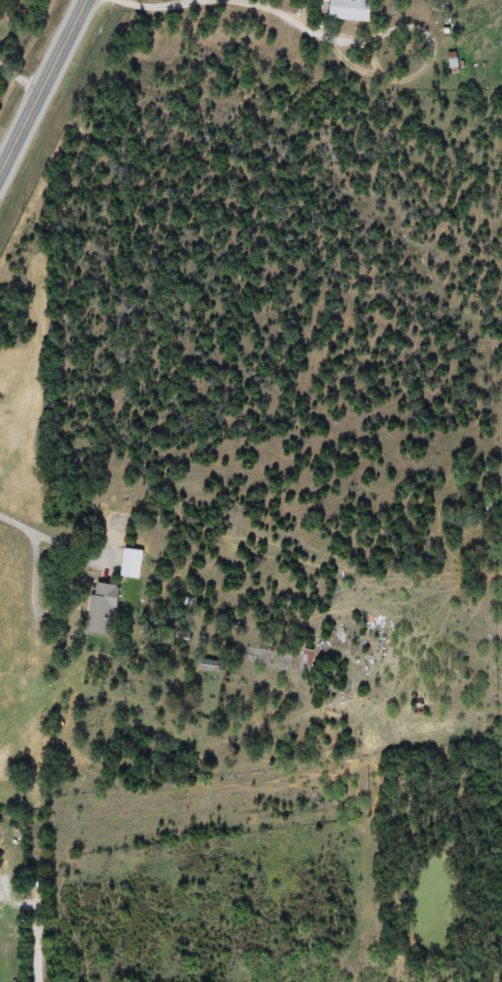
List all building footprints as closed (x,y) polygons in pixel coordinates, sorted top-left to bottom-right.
[(319,17),(320,0),(369,0),(367,21),(319,17)] [(139,580),(118,577),(121,548),(143,551),(139,580)] [(85,632),(93,582),(119,586),(111,636),(85,632)]
